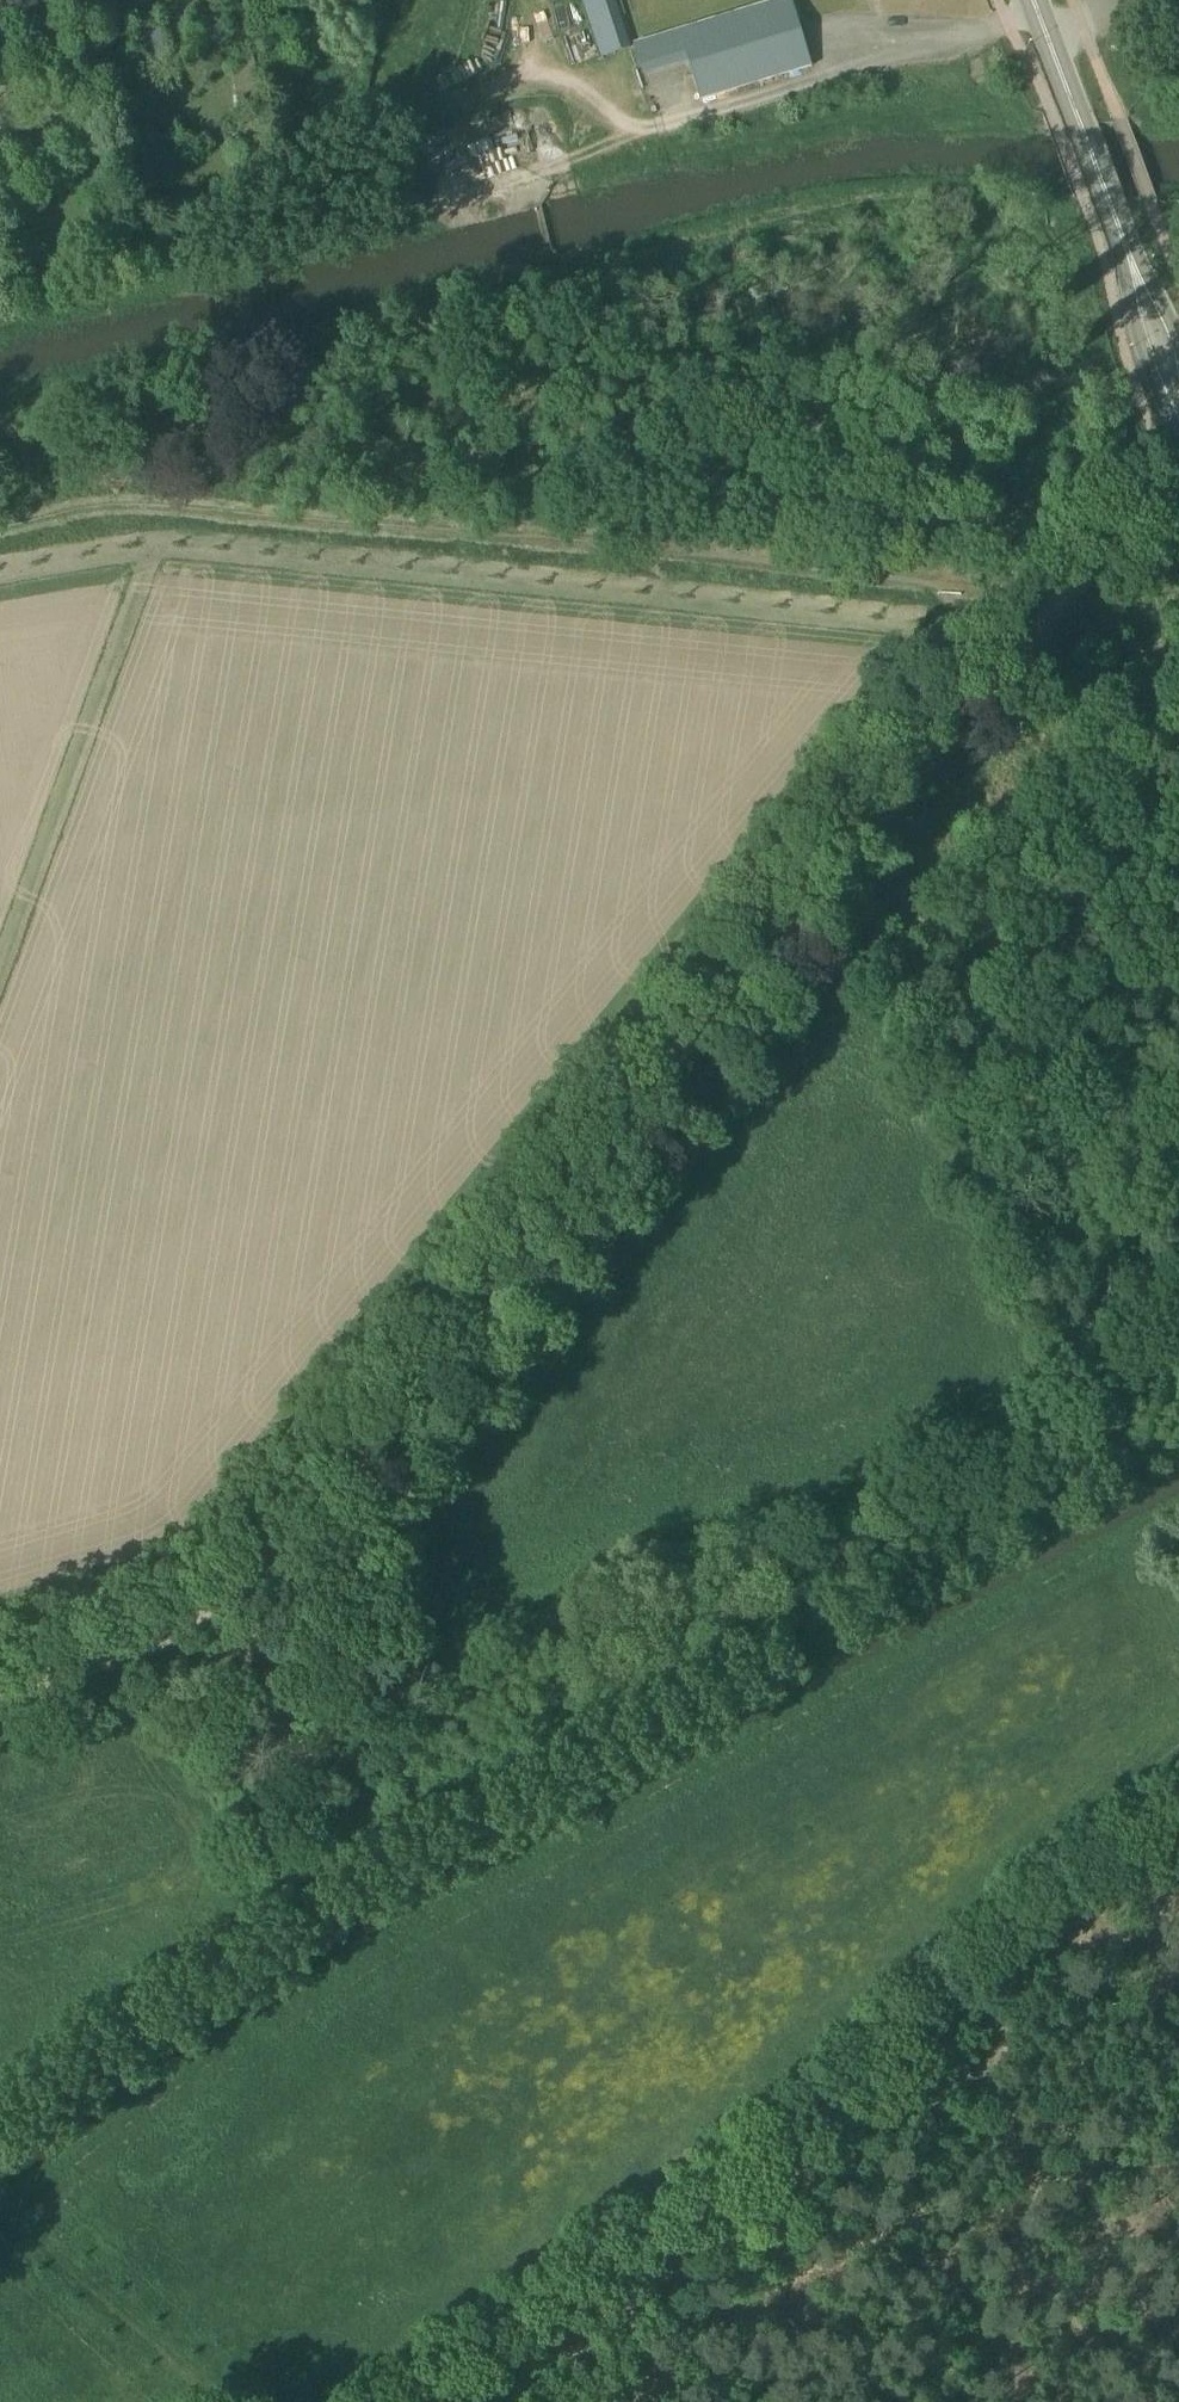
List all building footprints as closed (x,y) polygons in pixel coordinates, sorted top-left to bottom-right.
[(601,56),(631,46),(623,24),(615,0),(583,0),(601,56)] [(791,0),(778,0),(633,44),(643,74),(688,61),(701,100),(812,66),(791,0)]
